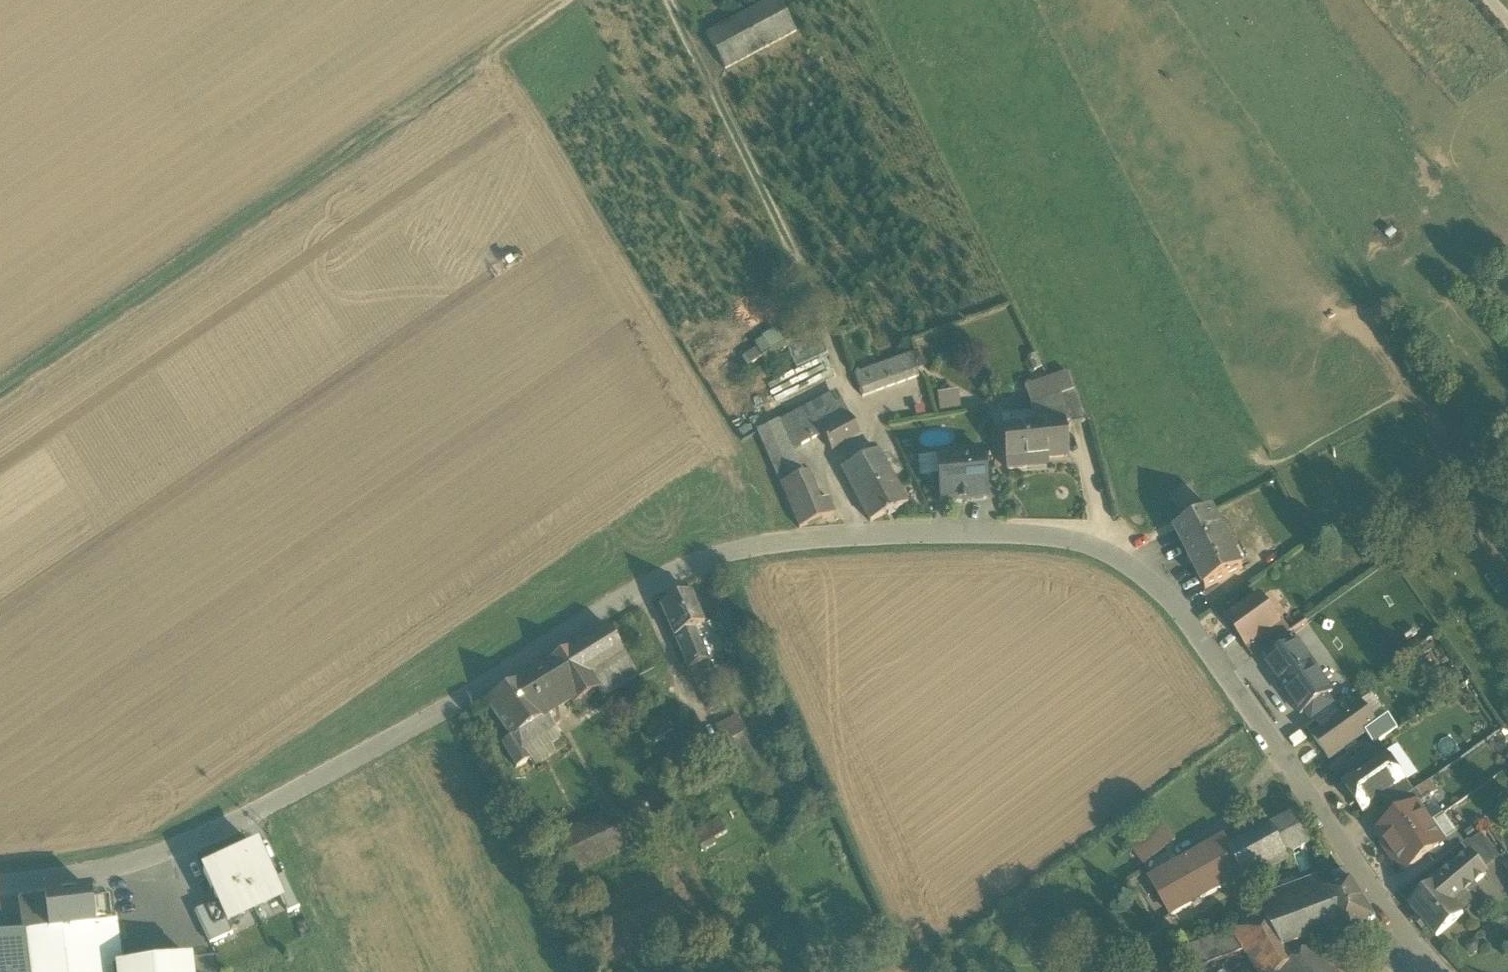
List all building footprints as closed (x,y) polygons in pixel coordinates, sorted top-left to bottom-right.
[(725,69),(796,32),(779,0),(771,0),(706,34),(725,69)] [(754,344),(757,348),(762,357),(763,360),(786,347),(777,331),(754,344)] [(746,365),(762,357),(757,348),(741,356),(746,365)] [(854,374),(862,396),(918,377),(910,354),(854,374)] [(1060,397),(1069,424),(1084,422),(1066,372),(1024,387),(1031,407),(1060,397)] [(959,388),(937,391),(940,410),(962,407),(959,388)] [(799,445),(821,433),(817,427),(832,419),(836,426),(850,418),(840,400),(811,415),(789,427),(799,445)] [(850,418),(836,426),(821,433),(831,451),(860,436),(850,418)] [(817,427),(821,433),(836,426),(832,419),(817,427)] [(1004,428),(1008,470),(1028,468),(1027,460),(1027,458),(1046,456),(1047,458),(1067,456),(1063,422),(1004,428)] [(788,451),(799,445),(789,427),(779,433),(788,451)] [(801,474),(788,451),(779,433),(762,442),(779,483),(801,474)] [(842,469),(869,520),(908,503),(878,449),(842,469)] [(937,455),(942,503),(986,498),(981,451),(937,455)] [(804,472),(801,474),(779,483),(799,528),(824,518),(816,501),(804,472)] [(827,496),(816,501),(824,518),(834,513),(827,496)] [(1175,531),(1206,589),(1243,570),(1213,512),(1175,531)] [(660,607),(675,639),(688,632),(704,625),(689,594),(660,607)] [(1229,619),(1248,645),(1278,625),(1259,598),(1229,619)] [(1248,645),(1255,656),(1290,631),(1283,622),(1278,625),(1248,645)] [(572,648),(589,676),(623,654),(606,627),(572,648)] [(675,639),(689,670),(703,663),(707,661),(698,643),(694,645),(688,632),(675,639)] [(1286,635),(1262,652),(1269,663),(1293,645),(1286,635)] [(1293,645),(1269,663),(1265,666),(1301,716),(1305,713),(1329,696),(1333,693),(1298,642),(1293,645)] [(572,706),(598,690),(589,676),(572,648),(546,664),(572,706)] [(637,677),(623,654),(589,676),(598,690),(612,681),(617,689),(637,677)] [(710,678),(703,663),(689,670),(695,685),(710,678)] [(547,707),(554,717),(572,706),(546,664),(522,680),(542,711),(547,707)] [(503,743),(516,768),(529,761),(523,751),(559,723),(554,717),(547,707),(542,711),(522,680),(521,679),(486,701),(510,738),(503,743)] [(1377,726),(1389,718),(1372,695),(1361,703),(1377,726)] [(1336,706),(1329,696),(1305,713),(1312,723),(1315,721),(1335,707),(1336,706)] [(1313,737),(1329,760),(1345,749),(1344,747),(1355,739),(1356,741),(1366,734),(1377,726),(1361,703),(1342,717),(1322,731),(1313,737)] [(1335,707),(1315,721),(1322,731),(1342,717),(1335,707)] [(636,730),(646,747),(671,732),(661,715),(636,730)] [(716,727),(724,742),(743,733),(735,718),(716,727)] [(1366,734),(1375,747),(1398,731),(1389,718),(1377,726),(1366,734)] [(1399,746),(1385,756),(1405,785),(1419,775),(1399,746)] [(1349,765),(1357,776),(1383,758),(1375,747),(1349,765)] [(1344,785),(1364,813),(1383,800),(1403,786),(1405,785),(1385,756),(1383,758),(1357,776),(1344,785)] [(1431,782),(1417,791),(1424,802),(1432,796),(1438,792),(1431,782)] [(1390,810),(1394,807),(1410,796),(1403,786),(1383,800),(1390,810)] [(1417,791),(1410,796),(1394,807),(1401,817),(1417,806),(1418,807),(1424,802),(1417,791)] [(1431,825),(1444,816),(1446,815),(1432,796),(1424,802),(1418,807),(1431,825)] [(1378,833),(1392,853),(1431,825),(1418,807),(1417,806),(1401,817),(1378,833)] [(1271,827),(1287,857),(1317,841),(1297,813),(1271,827)] [(579,821),(583,828),(595,850),(622,835),(613,819),(599,826),(592,814),(579,821)] [(1444,816),(1431,825),(1444,844),(1457,834),(1444,816)] [(691,835),(701,852),(715,844),(713,840),(726,833),(717,819),(691,835)] [(1134,847),(1145,861),(1177,837),(1166,823),(1134,847)] [(1445,845),(1444,844),(1431,825),(1392,853),(1405,872),(1428,856),(1445,845)] [(1243,876),(1245,880),(1287,857),(1271,827),(1230,850),(1229,850),(1243,876)] [(628,847),(622,835),(595,850),(583,828),(555,842),(573,876),(628,847)] [(1435,866),(1451,855),(1462,847),(1465,845),(1457,834),(1444,844),(1445,845),(1428,856),(1435,866)] [(1479,867),(1497,855),(1482,836),(1471,844),(1469,842),(1465,845),(1462,847),(1479,867)] [(1150,879),(1172,916),(1243,876),(1229,850),(1230,850),(1225,840),(1223,838),(1150,879)] [(1479,867),(1462,847),(1451,855),(1460,866),(1461,866),(1476,884),(1486,876),(1483,872),(1479,867)] [(280,895),(273,880),(260,851),(245,857),(243,853),(230,859),(253,908),(280,895)] [(1497,855),(1479,867),(1483,872),(1501,859),(1497,855)] [(217,901),(226,921),(226,920),(253,908),(230,859),(203,872),(217,901)] [(1460,866),(1437,885),(1453,904),(1475,885),(1476,884),(1461,866),(1460,866)] [(1332,873),(1337,887),(1351,882),(1343,869),(1332,873)] [(299,907),(284,875),(273,880),(280,895),(288,913),(299,907)] [(1264,915),(1324,892),(1319,877),(1255,900),(1264,915)] [(1337,887),(1324,892),(1339,929),(1341,933),(1342,936),(1376,922),(1351,882),(1337,887)] [(1461,914),(1453,904),(1437,885),(1411,907),(1437,938),(1463,916),(1461,914)] [(1453,904),(1461,914),(1475,903),(1470,898),(1479,890),(1475,885),(1453,904)] [(45,895),(45,896),(49,929),(50,932),(93,926),(93,923),(89,894),(88,890),(45,895)] [(108,892),(89,894),(93,923),(112,921),(108,892)] [(1285,950),(1339,929),(1324,892),(1264,915),(1265,917),(1285,950)] [(24,932),(49,929),(45,896),(19,899),(24,932)] [(217,901),(195,911),(210,944),(232,933),(226,920),(226,921),(217,901)] [(1229,931),(1238,944),(1244,952),(1257,971),(1277,971),(1292,962),(1287,954),(1285,950),(1265,917),(1229,931)] [(30,971),(113,971),(113,967),(121,966),(115,920),(112,921),(93,923),(93,926),(50,932),(49,929),(24,932),(30,971)] [(1229,931),(1193,944),(1198,958),(1238,944),(1229,931)] [(24,932),(0,935),(0,971),(30,971),(24,932)] [(1238,944),(1198,958),(1193,944),(1165,955),(1174,971),(1192,971),(1244,952),(1238,944)] [(1315,945),(1292,962),(1277,971),(1337,971),(1315,945)] [(121,966),(113,967),(113,971),(191,971),(189,957),(121,966)]
